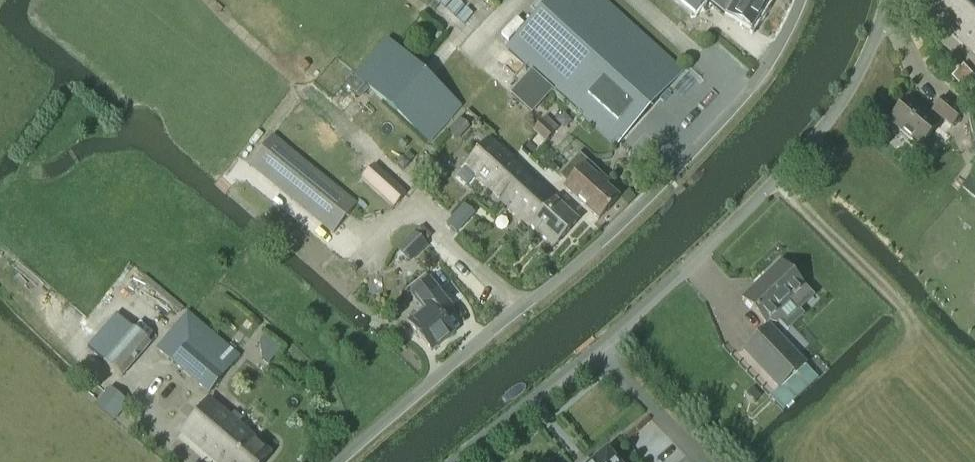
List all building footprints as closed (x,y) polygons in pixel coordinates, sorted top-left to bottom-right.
[(614,145),(682,70),(604,0),(548,0),(505,47),(532,71),(546,83),(614,145)] [(725,10),(751,26),(766,0),(731,0),(725,10)] [(974,55),(974,0),(915,0),(974,55)] [(428,141),(461,106),(387,38),(354,74),(428,141)] [(962,66),(951,78),(963,89),(974,77),(962,66)] [(532,71),(511,93),(525,106),(546,83),(532,71)] [(963,113),(943,96),(931,110),(951,128),(963,113)] [(920,147),(939,125),(908,100),(890,121),(920,147)] [(541,122),(533,131),(545,142),(553,133),(541,122)] [(356,203),(271,134),(248,163),(333,232),(356,203)] [(504,202),(529,175),(489,138),(463,165),(504,202)] [(574,159),(559,176),(567,184),(564,188),(598,219),(617,198),(596,179),(600,174),(587,162),(583,167),(574,159)] [(406,193),(373,164),(361,178),(393,206),(406,193)] [(963,188),(974,198),(974,173),(963,188)] [(553,247),(578,220),(529,175),(504,202),(553,247)] [(399,246),(413,260),(427,246),(413,232),(399,246)] [(782,262),(743,298),(765,322),(769,319),(771,323),(775,324),(778,321),(778,317),(775,314),(788,301),(797,311),(813,297),(808,291),(782,262)] [(407,289),(406,290),(409,294),(428,279),(425,275),(407,289)] [(408,322),(410,324),(431,350),(453,332),(439,315),(449,306),(441,296),(442,296),(428,279),(409,294),(422,310),(408,322)] [(156,348),(208,392),(239,355),(187,311),(156,348)] [(767,324),(742,348),(780,387),(804,365),(805,364),(767,324)] [(131,326),(102,358),(121,375),(150,342),(131,326)] [(780,387),(770,397),(784,411),(806,390),(818,379),(817,379),(804,365),(780,387)] [(110,386),(94,404),(112,420),(128,402),(110,386)] [(181,432),(216,461),(261,461),(270,451),(247,432),(238,423),(242,418),(234,411),(229,416),(209,399),(181,432)] [(593,461),(615,461),(606,451),(593,461)]
